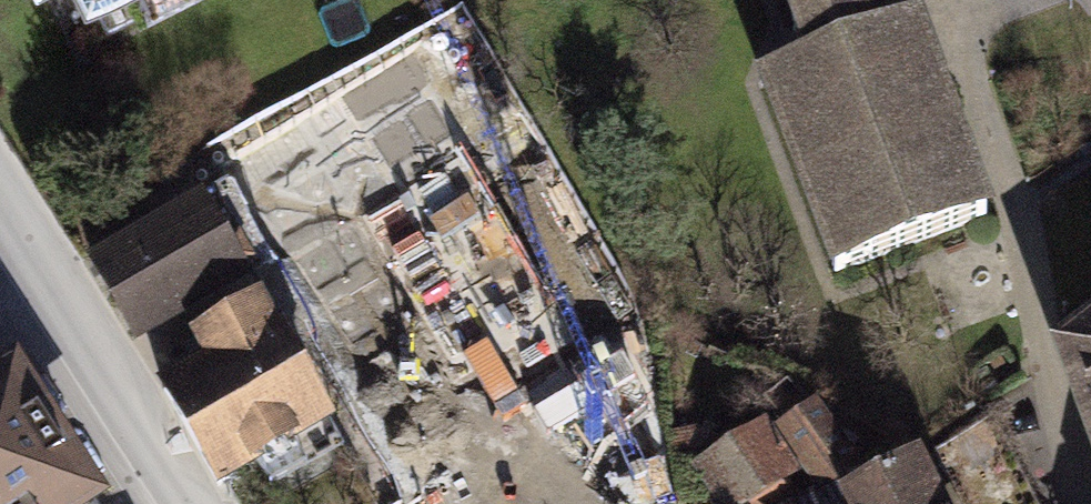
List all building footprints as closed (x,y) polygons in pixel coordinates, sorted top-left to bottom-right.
[(96,13),(119,0),(89,0),(96,13)] [(213,0),(132,0),(150,34),(213,0)] [(790,27),(864,0),(780,0),(790,27)] [(842,305),(1009,245),(937,43),(893,59),(878,18),(800,46),(814,87),(769,103),(842,305)] [(593,300),(451,65),(354,124),(496,358),(593,300)] [(394,227),(344,136),(232,198),(282,288),(394,227)] [(256,294),(206,205),(90,270),(140,359),(256,294)] [(272,315),(195,358),(207,379),(164,403),(220,503),(255,503),(349,452),(272,315)] [(1090,438),(1090,334),(1062,354),(1090,438)] [(33,379),(0,397),(0,503),(99,503),(33,379)] [(988,418),(862,484),(818,402),(689,469),(707,503),(1033,503),(988,418)]
